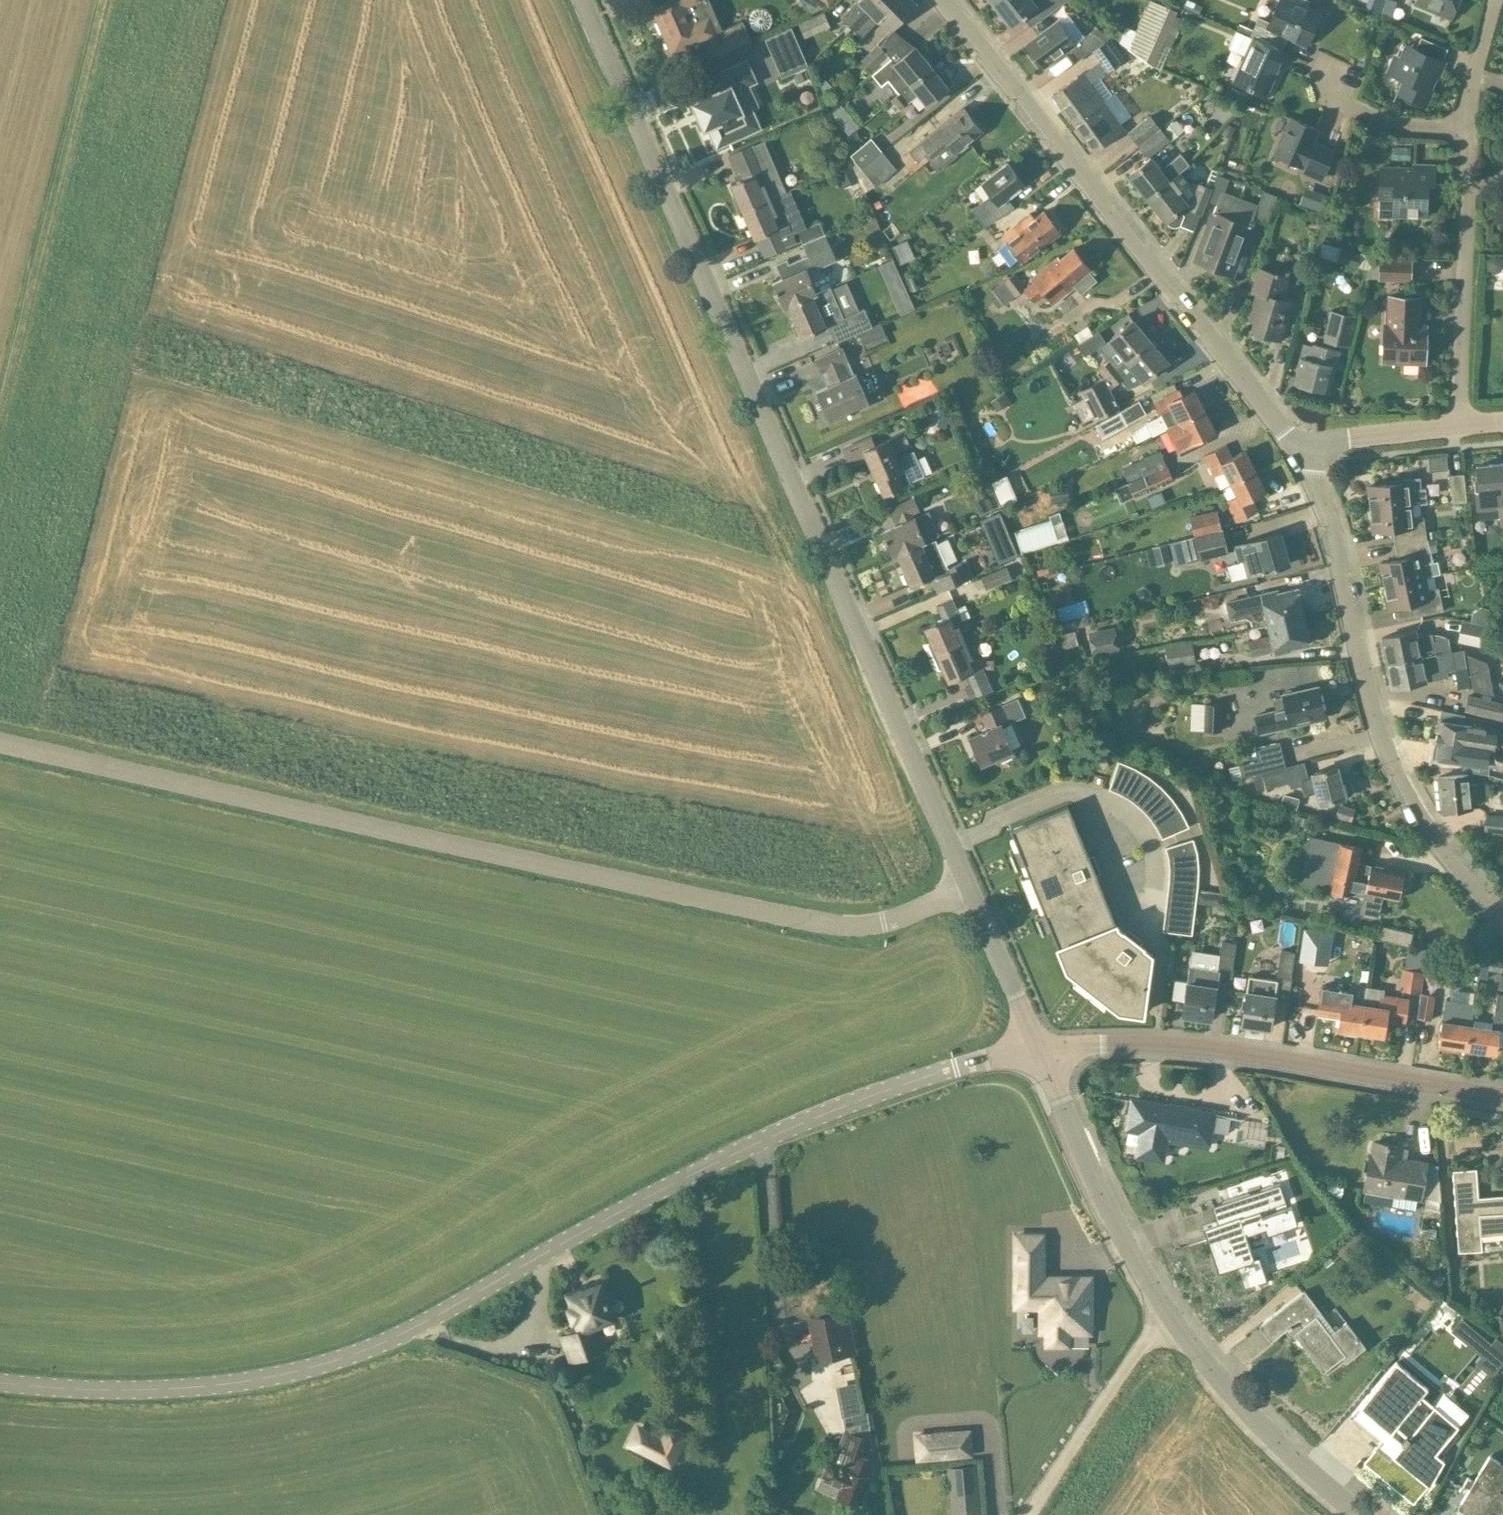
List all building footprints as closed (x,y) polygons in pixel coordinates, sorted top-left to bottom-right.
[(674,53),(702,41),(710,59),(752,41),(744,21),(721,31),(708,0),(651,0),(674,53)] [(811,12),(824,6),(830,0),(803,0),(811,12)] [(841,17),(861,37),(878,20),(891,33),(919,5),(914,0),(857,0),(841,17)] [(993,1),(1012,25),(1029,11),(1037,22),(1068,0),(994,0),(993,1)] [(1129,53),(1160,63),(1179,10),(1152,0),(1148,0),(1129,53)] [(1236,31),(1254,38),(1281,51),(1287,37),(1306,46),(1314,30),(1317,31),(1320,31),(1324,20),(1323,16),(1320,15),(1321,14),(1308,8),(1310,2),(1307,0),(1281,0),(1271,22),(1259,16),(1253,29),(1240,23),(1236,31)] [(1379,13),(1383,0),(1369,0),(1366,8),(1379,13)] [(1458,0),(1418,0),(1416,4),(1451,18),(1458,0)] [(798,24),(805,38),(831,26),(825,12),(798,24)] [(1027,45),(1043,68),(1071,48),(1079,60),(1093,51),(1111,37),(1098,28),(1086,38),(1076,45),(1059,22),(1027,45)] [(1112,36),(1111,37),(1093,51),(1108,72),(1127,58),(1112,36)] [(1437,76),(1439,77),(1446,62),(1443,62),(1449,49),(1422,37),(1417,50),(1406,45),(1400,58),(1395,56),(1388,73),(1404,80),(1398,93),(1427,106),(1433,91),(1431,90),(1437,76)] [(1286,53),(1281,51),(1254,38),(1235,81),(1267,96),(1286,53)] [(861,59),(873,73),(892,58),(877,43),(861,59)] [(917,47),(896,63),(892,58),(873,73),(871,74),(882,86),(888,82),(898,94),(933,66),(917,47)] [(804,55),(778,66),(783,77),(809,66),(804,55)] [(753,80),(745,61),(699,82),(708,100),(695,106),(705,127),(708,125),(717,144),(757,126),(748,106),(739,109),(731,90),(753,80)] [(937,66),(934,68),(933,66),(898,94),(892,99),(901,109),(919,94),(928,105),(950,88),(949,87),(955,82),(945,70),(942,72),(937,66)] [(1053,95),(1074,124),(1105,100),(1085,72),(1053,95)] [(1227,96),(1245,104),(1249,94),(1232,86),(1227,96)] [(1126,129),(1105,100),(1074,124),(1094,152),(1126,129)] [(922,141),(929,150),(925,154),(937,170),(958,154),(956,151),(982,130),(964,107),(922,141)] [(1128,132),(1139,147),(1161,129),(1150,114),(1128,132)] [(855,127),(847,116),(836,125),(844,136),(855,127)] [(1177,119),(1163,130),(1170,140),(1185,129),(1177,119)] [(1292,119),(1276,156),(1302,167),(1302,166),(1324,176),(1334,153),(1312,143),(1318,131),(1292,119)] [(1161,129),(1139,147),(1148,158),(1170,140),(1163,130),(1161,129)] [(850,163),(854,170),(881,148),(871,137),(851,154),(855,159),(850,163)] [(729,155),(740,180),(731,184),(743,212),(777,197),(777,196),(787,191),(765,141),(752,147),(751,145),(729,155)] [(898,169),(881,148),(854,170),(867,192),(875,185),(877,187),(898,169)] [(1152,158),(1130,175),(1147,197),(1169,179),(1170,180),(1190,164),(1182,154),(1162,170),(1152,158)] [(1015,207),(1009,199),(1026,185),(1008,161),(982,182),(991,195),(972,209),(985,226),(1015,207)] [(1169,179),(1147,197),(1166,221),(1171,226),(1175,227),(1181,226),(1193,230),(1201,214),(1202,214),(1208,201),(1218,174),(1219,171),(1212,169),(1206,185),(1198,182),(1190,203),(1187,200),(1189,199),(1183,191),(1191,185),(1184,177),(1194,169),(1190,164),(1170,180),(1169,179)] [(1381,167),(1380,198),(1379,215),(1427,216),(1428,183),(1415,182),(1416,169),(1381,167)] [(1217,205),(1213,214),(1195,261),(1234,276),(1251,228),(1250,228),(1254,218),(1267,223),(1277,196),(1264,191),(1259,204),(1225,191),(1230,178),(1218,174),(1208,201),(1217,205)] [(1323,211),(1327,201),(1304,191),(1300,201),(1323,211)] [(795,237),(777,197),(743,212),(755,239),(773,231),(779,244),(795,237)] [(1024,262),(1062,233),(1045,211),(1035,218),(1031,213),(1003,234),(1024,262)] [(798,231),(803,244),(826,233),(821,221),(798,231)] [(783,279),(775,283),(786,307),(790,306),(817,294),(817,293),(806,270),(809,268),(810,270),(814,269),(814,270),(838,260),(826,233),(803,244),(808,255),(790,263),(788,259),(776,264),(783,279)] [(1313,265),(1328,269),(1330,260),(1347,264),(1345,270),(1368,281),(1375,251),(1320,238),(1313,265)] [(910,240),(896,243),(901,260),(914,256),(910,240)] [(1097,281),(1089,271),(1091,269),(1074,248),(1066,254),(1064,251),(1033,278),(1024,284),(1015,273),(993,290),(1005,304),(1024,288),(1035,302),(1046,293),(1054,304),(1074,287),(1072,285),(1073,284),(1081,293),(1097,281)] [(1379,257),(1378,280),(1412,282),(1413,259),(1379,257)] [(902,313),(917,306),(894,258),(880,264),(902,313)] [(1271,344),(1272,338),(1280,340),(1292,302),(1281,299),(1288,277),(1260,269),(1253,292),(1258,294),(1252,314),(1257,316),(1253,332),(1255,333),(1253,340),(1271,344)] [(817,294),(790,306),(803,337),(812,333),(815,340),(832,333),(836,343),(859,333),(873,327),(865,308),(844,317),(831,287),(817,293),(817,294)] [(1388,324),(1385,324),(1383,362),(1426,364),(1427,326),(1419,325),(1420,298),(1389,296),(1388,324)] [(1323,341),(1349,347),(1356,317),(1331,310),(1323,341)] [(1109,340),(1126,360),(1150,339),(1134,319),(1109,340)] [(873,327),(859,333),(864,345),(886,335),(881,323),(874,326),(873,327)] [(1078,344),(1086,355),(1107,342),(1099,330),(1078,344)] [(1110,389),(1133,369),(1145,382),(1169,362),(1150,339),(1126,360),(1118,366),(1104,377),(1079,390),(1083,398),(1073,404),(1083,422),(1087,420),(1094,417),(1096,421),(1121,407),(1110,389)] [(1329,393),(1336,369),(1345,371),(1347,363),(1338,361),(1341,350),(1313,342),(1312,345),(1306,343),(1295,384),(1329,393)] [(816,359),(828,387),(817,391),(830,421),(849,413),(850,415),(853,414),(852,411),(870,403),(857,374),(854,375),(842,348),(816,359)] [(1161,415),(1147,422),(1153,434),(1167,427),(1206,408),(1196,388),(1183,395),(1180,389),(1155,401),(1161,415)] [(1139,400),(1096,425),(1103,438),(1147,413),(1139,400)] [(1217,431),(1206,408),(1167,427),(1179,450),(1217,431)] [(914,450),(897,457),(895,453),(911,446),(905,431),(876,444),(872,435),(843,448),(851,467),(869,459),(885,495),(904,487),(904,485),(912,482),(911,481),(925,474),(914,450)] [(1220,489),(1231,484),(1256,471),(1246,450),(1233,457),(1227,444),(1203,456),(1220,489)] [(1122,467),(1129,482),(1167,465),(1161,450),(1122,467)] [(1479,490),(1475,491),(1477,511),(1498,509),(1500,526),(1502,525),(1502,463),(1477,466),(1479,490)] [(980,464),(964,471),(971,488),(987,481),(980,464)] [(1174,480),(1167,465),(1129,482),(1115,488),(1121,504),(1174,480)] [(1260,511),(1254,498),(1267,491),(1256,471),(1231,484),(1237,496),(1227,501),(1237,522),(1260,511)] [(1467,501),(1464,473),(1450,475),(1453,502),(1467,501)] [(1007,474),(991,481),(1001,505),(1017,499),(1007,474)] [(1412,505),(1410,492),(1422,490),(1420,477),(1397,480),(1397,483),(1368,486),(1370,509),(1412,505)] [(895,556),(899,554),(922,544),(926,542),(925,541),(939,535),(928,511),(915,517),(913,514),(920,511),(914,497),(889,508),(897,525),(884,531),(895,556)] [(1412,505),(1370,509),(1372,531),(1392,530),(1395,544),(1398,544),(1428,538),(1424,516),(1413,516),(1412,505)] [(1190,515),(1195,536),(1223,530),(1218,509),(1190,515)] [(1000,512),(981,520),(985,529),(1004,521),(1000,512)] [(1022,551),(1070,537),(1063,514),(1015,529),(1022,551)] [(1223,530),(1195,536),(1170,542),(1175,565),(1188,562),(1188,563),(1228,553),(1223,530)] [(1235,546),(1239,562),(1243,560),(1248,576),(1291,564),(1281,532),(1235,546)] [(1401,559),(1380,563),(1384,586),(1425,577),(1423,564),(1433,561),(1429,545),(1437,544),(1435,537),(1428,538),(1398,544),(1401,559)] [(922,544),(899,554),(912,585),(933,576),(940,592),(974,577),(966,559),(947,568),(935,540),(923,545),(922,544)] [(1007,566),(981,576),(986,589),(1012,578),(1012,579),(1026,573),(1020,559),(1006,564),(1007,566)] [(1048,576),(1050,596),(1067,594),(1065,575),(1048,576)] [(1428,588),(1425,577),(1384,586),(1389,608),(1395,607),(1397,621),(1444,611),(1439,586),(1428,588)] [(1253,628),(1269,624),(1305,616),(1298,589),(1280,593),(1279,590),(1226,603),(1230,621),(1246,617),(1251,620),(1253,628)] [(1200,596),(1204,616),(1226,612),(1222,592),(1200,596)] [(937,606),(942,619),(925,627),(938,656),(967,643),(959,627),(965,624),(953,598),(937,606)] [(1472,613),(1471,621),(1486,625),(1491,609),(1482,607),(1472,613)] [(1269,624),(1271,635),(1247,640),(1251,657),(1275,651),(1276,654),(1293,650),(1293,647),(1311,643),(1305,616),(1269,624)] [(1081,619),(1068,622),(1069,629),(1083,625),(1081,619)] [(1116,626),(1089,631),(1094,657),(1121,652),(1116,626)] [(1381,637),(1387,663),(1451,650),(1449,636),(1434,639),(1433,633),(1418,635),(1417,630),(1381,637)] [(1193,642),(1165,646),(1169,667),(1196,663),(1193,642)] [(979,655),(973,657),(967,643),(938,656),(949,682),(967,674),(971,684),(965,686),(970,699),(994,689),(979,655)] [(1464,649),(1451,650),(1387,663),(1392,689),(1428,682),(1427,681),(1449,677),(1448,671),(1455,669),(1458,688),(1470,687),(1464,649)] [(1489,663),(1467,654),(1473,690),(1494,695),(1489,663)] [(1283,698),(1274,700),(1276,710),(1256,714),(1261,733),(1309,722),(1308,717),(1325,713),(1318,686),(1282,694),(1283,698)] [(1502,721),(1502,702),(1468,694),(1464,711),(1502,721)] [(980,713),(987,730),(970,737),(982,765),(1013,751),(1003,726),(1026,716),(1018,697),(980,713)] [(1222,731),(1223,703),(1205,703),(1204,731),(1222,731)] [(1489,766),(1502,771),(1502,735),(1497,733),(1485,731),(1486,728),(1464,724),(1465,714),(1442,711),(1441,721),(1439,720),(1433,756),(1466,761),(1465,770),(1488,774),(1489,766)] [(1259,760),(1239,765),(1242,777),(1253,774),(1286,766),(1280,741),(1256,747),(1259,760)] [(1155,824),(1163,838),(1190,827),(1184,816),(1178,806),(1172,797),(1167,792),(1162,786),(1153,779),(1144,772),(1131,765),(1118,760),(1109,788),(1128,797),(1138,804),(1146,812),(1155,824)] [(1286,766),(1253,774),(1257,789),(1289,782),(1291,788),(1302,785),(1305,795),(1317,792),(1320,804),(1346,797),(1346,798),(1350,797),(1354,792),(1351,782),(1346,779),(1341,780),(1338,767),(1312,773),(1313,775),(1308,776),(1305,762),(1286,766)] [(1473,808),(1472,799),(1488,798),(1486,782),(1471,783),(1470,774),(1437,777),(1441,812),(1473,808)] [(1299,798),(1284,794),(1280,804),(1297,808),(1299,798)] [(1339,803),(1335,816),(1351,821),(1355,808),(1339,803)] [(1011,829),(1025,863),(1068,969),(1078,977),(1119,1010),(1143,1013),(1151,954),(1123,933),(1124,932),(1117,928),(1097,877),(1089,855),(1088,856),(1068,807),(1027,823),(1011,829)] [(1484,832),(1502,834),(1502,816),(1486,814),(1484,832)] [(1403,872),(1361,864),(1365,847),(1310,836),(1301,882),(1365,895),(1362,911),(1378,915),(1382,896),(1398,899),(1403,872)] [(1168,890),(1163,931),(1192,934),(1197,903),(1222,906),(1224,893),(1198,890),(1199,884),(1200,868),(1198,852),(1193,838),(1166,847),(1169,859),(1170,869),(1168,890)] [(1380,937),(1410,945),(1413,933),(1383,925),(1380,937)] [(1303,935),(1298,963),(1324,968),(1329,939),(1303,935)] [(1222,940),(1218,967),(1233,969),(1236,942),(1222,940)] [(1426,966),(1426,946),(1408,946),(1408,966),(1426,966)] [(1281,949),(1277,975),(1292,978),(1297,952),(1281,949)] [(1220,972),(1190,967),(1183,1015),(1211,1019),(1215,990),(1217,990),(1220,972)] [(1402,968),(1399,990),(1420,993),(1422,993),(1425,971),(1416,970),(1402,968)] [(1276,999),(1279,981),(1249,977),(1242,1024),(1270,1028),(1274,999),(1276,999)] [(1338,1029),(1362,1033),(1368,988),(1353,985),(1352,990),(1323,985),(1319,1011),(1340,1015),(1338,1029)] [(1384,990),(1368,988),(1362,1033),(1384,1037),(1387,1021),(1405,1024),(1408,999),(1383,995),(1384,990)] [(1467,1049),(1469,1050),(1478,1055),(1480,1051),(1494,1053),(1497,1028),(1502,1029),(1502,993),(1497,992),(1492,1027),(1472,1024),(1467,1049)] [(1435,995),(1422,993),(1420,993),(1417,1018),(1432,1020),(1435,995)] [(1438,1003),(1436,1019),(1445,1021),(1441,1045),(1467,1049),(1472,1024),(1450,1021),(1453,1004),(1438,1003)] [(1215,1113),(1132,1099),(1127,1130),(1141,1132),(1137,1156),(1164,1160),(1167,1140),(1208,1147),(1208,1144),(1210,1144),(1215,1113)] [(1439,1164),(1428,1162),(1401,1157),(1403,1146),(1373,1141),(1371,1152),(1370,1152),(1364,1189),(1421,1199),(1422,1197),(1425,1198),(1423,1216),(1442,1219),(1440,1201),(1441,1201),(1439,1164)] [(1453,1170),(1459,1251),(1483,1249),(1482,1233),(1502,1232),(1502,1195),(1479,1197),(1477,1169),(1453,1170)] [(1255,1259),(1244,1228),(1263,1221),(1267,1233),(1298,1223),(1292,1206),(1288,1208),(1280,1184),(1213,1206),(1218,1222),(1204,1226),(1219,1271),(1255,1259)] [(1091,1332),(1091,1278),(1042,1278),(1042,1236),(1017,1236),(1016,1299),(1041,1299),(1041,1306),(1047,1306),(1047,1332),(1091,1332)] [(603,1346),(595,1324),(613,1317),(601,1284),(571,1295),(575,1306),(571,1308),(575,1318),(577,1318),(581,1329),(565,1336),(573,1358),(603,1346)] [(1271,1340),(1289,1327),(1324,1371),(1343,1357),(1347,1362),(1366,1347),(1347,1322),(1331,1334),(1317,1316),(1322,1312),(1305,1291),(1260,1325),(1271,1340)] [(822,1317),(814,1319),(822,1357),(854,1351),(843,1296),(818,1301),(822,1317)] [(1033,1329),(1033,1309),(1014,1309),(1015,1329),(1033,1329)] [(1493,1341),(1474,1329),(1466,1342),(1501,1363),(1502,1359),(1502,1339),(1496,1335),(1493,1341)] [(1382,1366),(1352,1404),(1366,1415),(1371,1409),(1393,1427),(1375,1449),(1390,1461),(1394,1456),(1419,1476),(1437,1455),(1435,1453),(1458,1425),(1434,1405),(1432,1408),(1393,1375),(1382,1366)] [(854,1454),(849,1468),(830,1461),(824,1478),(822,1478),(819,1488),(837,1494),(837,1496),(861,1505),(870,1478),(866,1476),(872,1459),(870,1442),(871,1441),(872,1441),(868,1413),(845,1417),(847,1434),(851,1433),(844,1451),(854,1454)] [(637,1422),(625,1445),(673,1469),(691,1434),(667,1422),(660,1434),(637,1422)] [(953,1433),(918,1436),(919,1457),(955,1454),(953,1433)] [(1481,1514),(1502,1514),(1502,1469),(1491,1462),(1465,1505),(1481,1514)] [(978,1465),(950,1467),(952,1498),(980,1496),(978,1465)]
